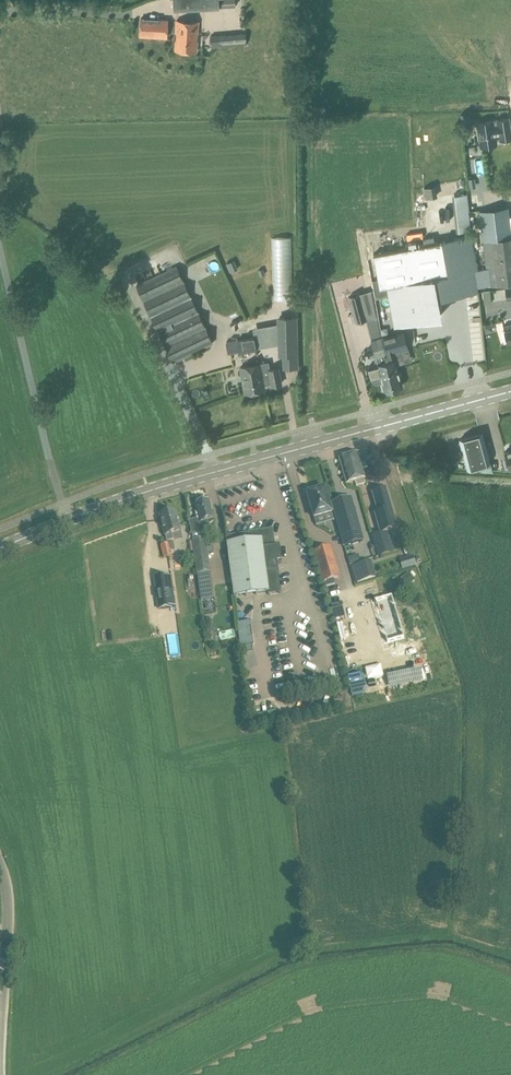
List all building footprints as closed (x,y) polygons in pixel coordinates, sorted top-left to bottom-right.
[(236,7),(235,0),(173,0),(174,10),(236,7)] [(167,38),(168,20),(141,19),(140,36),(167,38)] [(198,51),(199,22),(177,21),(175,50),(198,51)] [(229,46),(228,34),(211,35),(212,47),(221,46),(229,46)] [(493,121),(478,123),(482,146),(497,144),(496,138),(500,137),(501,139),(510,138),(510,133),(508,118),(498,120),(499,126),(494,127),(493,121)] [(425,199),(438,196),(435,185),(423,188),(425,199)] [(468,207),(487,207),(487,196),(468,196),(468,207)] [(489,285),(510,282),(510,224),(509,207),(479,211),(489,285)] [(458,292),(474,291),(474,276),(470,276),(468,232),(456,232),(458,292)] [(288,236),(271,236),(271,292),(283,292),(283,251),(288,251),(288,236)] [(444,241),(374,255),(382,295),(388,294),(390,304),(412,300),(411,290),(451,283),(444,241)] [(173,362),(213,343),(176,266),(137,285),(173,362)] [(356,322),(368,319),(361,294),(349,297),(356,322)] [(297,316),(280,317),(281,355),(285,355),(285,367),(299,366),(297,316)] [(402,386),(393,352),(408,348),(404,331),(383,336),(388,354),(384,354),(385,358),(394,388),(402,386)] [(385,390),(394,388),(385,358),(384,354),(388,354),(383,336),(371,340),(377,361),(375,365),(369,366),(372,378),(373,378),(373,380),(374,381),(376,382),(377,382),(378,382),(380,382),(381,382),(383,390),(385,390)] [(229,353),(257,348),(255,337),(237,340),(227,342),(229,353)] [(264,385),(261,371),(260,363),(241,367),(246,392),(265,389),(264,385)] [(264,385),(272,384),(272,385),(282,383),(279,367),(269,369),(261,371),(264,385)] [(474,466),(491,462),(483,433),(460,439),(467,464),(474,466)] [(363,480),(366,479),(359,454),(340,459),(347,485),(355,482),(357,487),(365,484),(363,480)] [(302,491),(308,488),(303,478),(297,481),(302,491)] [(314,519),(332,514),(325,489),(307,494),(314,519)] [(372,537),(378,557),(400,550),(393,530),(397,529),(386,489),(372,493),(378,513),(375,514),(381,534),(372,537)] [(344,547),(363,541),(351,499),(333,505),(333,504),(332,505),(344,547)] [(203,534),(210,532),(207,521),(213,519),(210,510),(212,509),(210,501),(195,506),(197,513),(195,513),(197,520),(189,522),(192,535),(202,532),(203,534)] [(173,540),(171,535),(181,532),(175,511),(159,516),(166,542),(173,540)] [(280,547),(275,547),(273,530),(248,533),(249,541),(227,544),(234,598),(268,594),(268,596),(281,594),(277,562),(282,561),(280,547)] [(192,541),(197,575),(211,573),(206,539),(192,541)] [(173,556),(171,550),(174,549),(173,543),(161,546),(164,558),(173,556)] [(324,582),(339,578),(330,548),(316,552),(324,582)] [(375,579),(370,562),(352,568),(357,584),(375,579)] [(167,577),(167,575),(154,577),(158,611),(172,609),(171,606),(176,606),(171,577),(167,577)] [(393,588),(373,593),(383,632),(404,627),(393,588)] [(330,614),(331,623),(339,622),(337,612),(330,614)] [(281,627),(239,632),(240,647),(282,642),(281,627)] [(265,715),(246,719),(249,732),(268,728),(265,715)]
